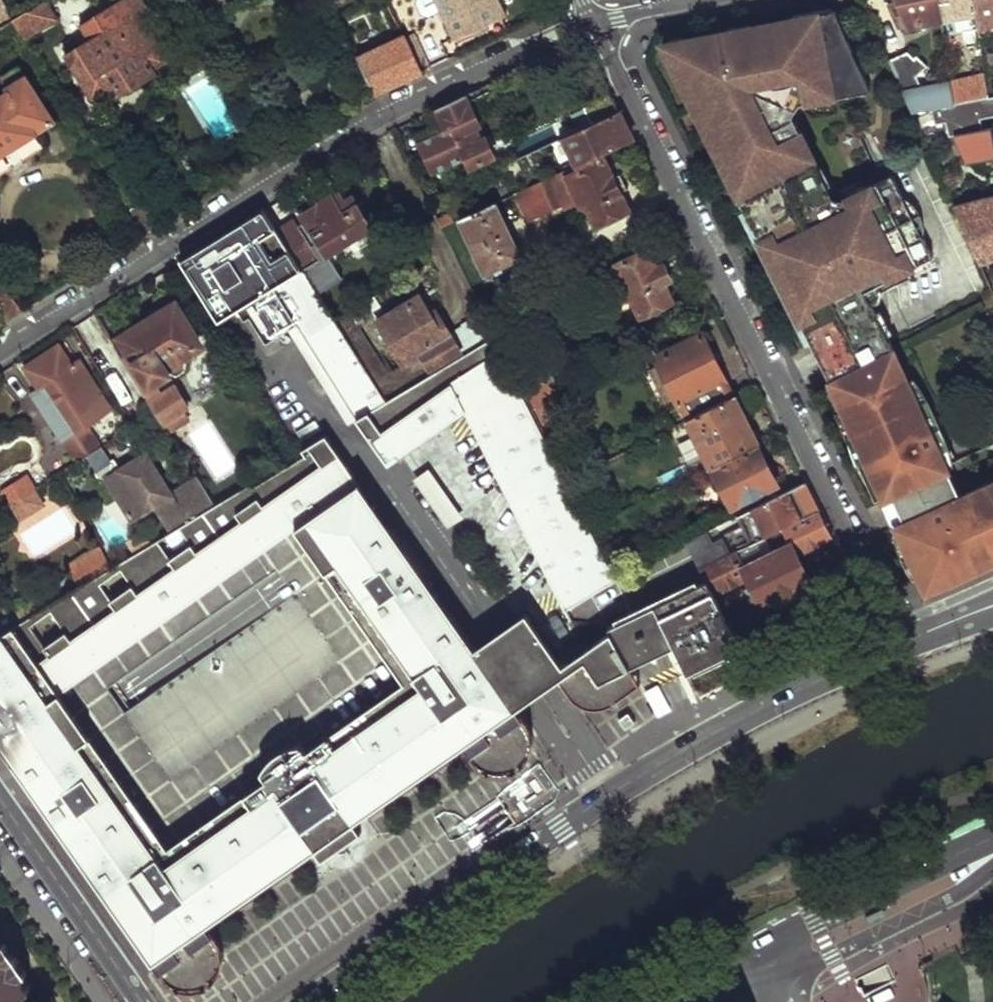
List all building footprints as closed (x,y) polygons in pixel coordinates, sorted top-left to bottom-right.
[(17,18),(7,0),(0,0),(0,28),(17,18)] [(27,35),(58,18),(48,0),(47,0),(17,18),(27,35)] [(96,98),(104,94),(109,101),(156,75),(152,68),(162,62),(154,49),(160,45),(144,15),(149,11),(143,0),(125,0),(86,23),(94,40),(69,55),(96,98)] [(497,0),(436,0),(453,39),(505,16),(497,0)] [(939,0),(894,0),(891,1),(901,29),(943,18),(941,9),(939,0)] [(974,0),(939,0),(941,9),(957,7),(960,19),(976,15),(974,0)] [(980,35),(992,33),(992,0),(974,0),(976,15),(980,35)] [(838,10),(797,18),(798,22),(839,13),(838,10)] [(801,332),(826,381),(889,349),(861,293),(929,259),(887,177),(839,201),(834,212),(829,214),(821,211),(819,206),(822,195),(811,173),(814,171),(791,125),(783,122),(778,124),(774,115),(788,104),(804,109),(807,116),(825,108),(826,111),(873,93),(839,13),(798,22),(797,18),(750,28),(752,35),(736,38),(736,36),(735,35),(735,34),(733,33),(731,32),(730,32),(686,41),(688,47),(689,54),(690,58),(690,61),(690,65),(689,69),(687,72),(685,76),(683,79),(681,82),(678,85),(677,85),(793,315),(801,332)] [(750,28),(730,32),(731,32),(733,33),(735,34),(735,35),(736,36),(736,38),(752,35),(750,28)] [(358,61),(375,95),(421,74),(419,71),(411,53),(404,39),(358,61)] [(657,47),(677,85),(678,85),(681,82),(683,79),(685,76),(687,72),(689,69),(690,65),(690,61),(690,58),(689,54),(688,47),(686,41),(657,47)] [(939,81),(923,46),(890,59),(913,110),(955,102),(950,79),(939,81)] [(411,53),(419,71),(430,66),(422,48),(411,53)] [(29,73),(23,63),(3,74),(9,85),(11,90),(0,97),(0,156),(57,121),(29,73)] [(989,95),(985,70),(950,79),(955,102),(989,95)] [(413,138),(421,157),(427,155),(436,172),(466,158),(469,167),(491,157),(466,105),(482,98),(479,90),(440,108),(443,115),(436,119),(440,127),(413,138)] [(585,109),(591,125),(620,112),(612,96),(585,109)] [(564,138),(577,166),(602,154),(634,140),(620,112),(591,125),(564,138)] [(959,136),(965,166),(992,160),(992,128),(959,136)] [(516,194),(527,221),(559,206),(563,214),(578,207),(590,210),(597,225),(628,211),(621,191),(627,188),(621,174),(613,177),(602,154),(577,166),(530,188),(516,194)] [(305,215),(329,256),(372,229),(349,188),(305,215)] [(980,263),(992,258),(992,196),(955,205),(980,263)] [(459,220),(485,275),(521,258),(495,204),(459,220)] [(267,208),(181,261),(222,328),(243,314),(250,325),(255,322),(271,348),(293,334),(338,406),(344,401),(358,424),(360,426),(370,419),(388,447),(378,454),(383,461),(391,464),(398,464),(464,418),(565,613),(618,580),(533,411),(516,378),(495,337),(386,403),(337,323),(306,272),(280,230),(267,208)] [(280,230),(306,272),(322,262),(297,220),(280,230)] [(613,271),(626,300),(635,302),(643,317),(673,302),(664,284),(671,281),(664,267),(658,270),(649,253),(613,271)] [(311,272),(322,293),(344,281),(333,261),(311,272)] [(7,322),(23,313),(7,286),(0,291),(0,311),(7,322)] [(378,323),(404,366),(388,375),(351,314),(337,323),(386,403),(495,337),(484,314),(449,335),(440,318),(434,322),(420,299),(378,323)] [(178,429),(171,418),(184,409),(189,406),(178,387),(163,396),(155,384),(166,377),(178,378),(188,373),(189,362),(185,356),(202,347),(176,307),(115,345),(163,423),(170,434),(178,429)] [(689,420),(734,396),(704,335),(648,363),(672,409),(680,405),(687,420),(689,420)] [(25,366),(40,389),(33,393),(56,427),(56,429),(59,427),(81,461),(104,446),(81,412),(101,399),(86,374),(82,376),(59,344),(25,366)] [(890,351),(827,385),(887,500),(895,496),(907,521),(899,525),(910,544),(906,546),(921,575),(924,573),(931,588),(948,579),(951,585),(992,563),(992,483),(965,497),(949,506),(937,481),(952,473),(890,351)] [(516,378),(533,411),(561,397),(545,363),(516,378)] [(689,420),(713,468),(758,446),(734,396),(689,420)] [(344,401),(338,406),(352,428),(358,424),(344,401)] [(184,409),(171,418),(178,429),(191,421),(184,409)] [(370,419),(360,426),(378,454),(388,447),(370,419)] [(190,546),(168,560),(155,542),(115,566),(82,584),(57,600),(15,624),(6,630),(0,633),(0,741),(27,780),(157,964),(164,975),(170,982),(180,989),(196,991),(211,985),(221,974),(224,958),(220,945),(207,926),(311,853),(318,863),(359,835),(352,825),(462,749),(471,762),(476,768),(486,775),(501,778),(516,773),(527,761),(531,747),(526,728),(514,712),(538,695),(557,682),(571,704),(572,705),(576,708),(579,710),(595,712),(613,705),(614,707),(642,687),(633,672),(632,670),(610,631),(559,666),(524,616),(496,634),(472,651),(327,439),(303,454),(305,457),(252,492),(248,486),(214,507),(178,528),(190,546)] [(713,468),(732,506),(777,485),(758,446),(713,468)] [(115,460),(95,472),(114,502),(119,499),(132,521),(154,508),(170,533),(178,528),(214,507),(199,481),(198,479),(172,495),(163,481),(158,484),(151,472),(156,469),(147,454),(121,471),(115,460)] [(156,469),(151,472),(158,484),(163,481),(156,469)] [(965,497),(952,473),(937,481),(949,506),(965,497)] [(27,475),(4,489),(11,501),(34,486),(27,475)] [(738,517),(752,545),(786,529),(820,512),(812,496),(805,483),(738,517)] [(907,521),(895,496),(887,500),(899,525),(907,521)] [(749,578),(762,604),(814,581),(800,551),(832,537),(820,512),(786,529),(793,544),(746,567),(739,551),(730,555),(700,570),(705,579),(714,594),(749,578)] [(686,544),(700,570),(730,555),(723,542),(712,548),(704,535),(686,544)] [(115,566),(102,546),(70,564),(82,584),(115,566)] [(610,631),(632,670),(633,672),(676,648),(692,676),(743,647),(714,594),(705,579),(610,631)] [(10,615),(15,624),(57,600),(51,591),(10,615)] [(175,675),(173,692),(192,696),(195,679),(175,675)] [(0,932),(0,966),(16,955),(0,932)] [(38,985),(16,955),(0,966),(0,1001),(13,1001),(38,985)]
